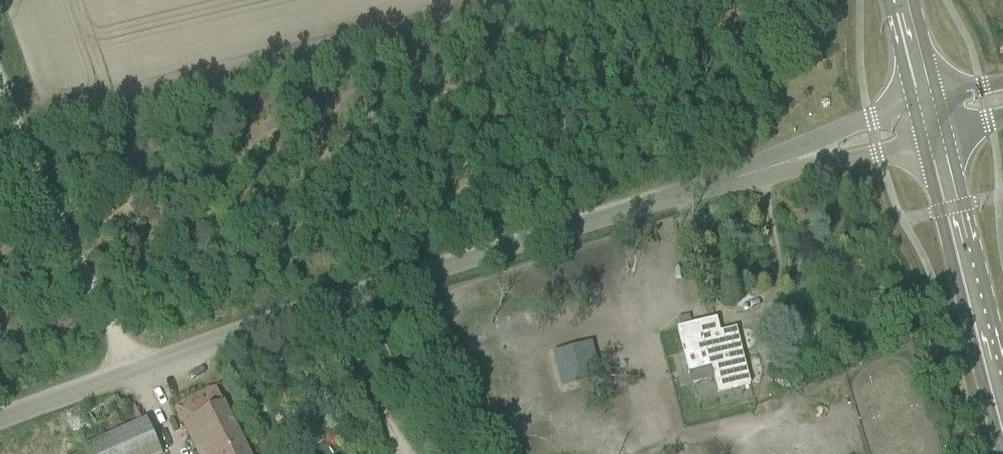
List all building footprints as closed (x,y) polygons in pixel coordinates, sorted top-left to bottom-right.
[(717,393),(732,389),(750,386),(736,330),(720,334),(717,320),(678,331),(684,354),(706,348),(715,383),(717,393)] [(596,381),(587,345),(552,354),(561,389),(596,381)] [(177,413),(198,453),(249,453),(224,404),(215,387),(175,408),(177,413)] [(21,453),(162,453),(147,421),(87,448),(79,429),(21,453)]
